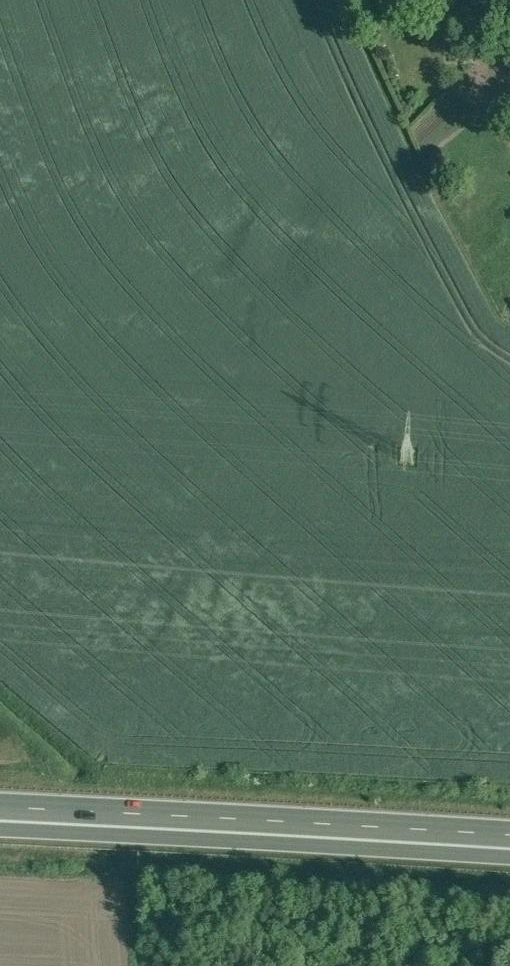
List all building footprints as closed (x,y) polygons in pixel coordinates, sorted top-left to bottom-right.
[(469,28),(459,29),(459,37),(470,36),(469,16),(469,28)] [(478,58),(478,47),(470,47),(470,36),(470,59),(478,58)]
